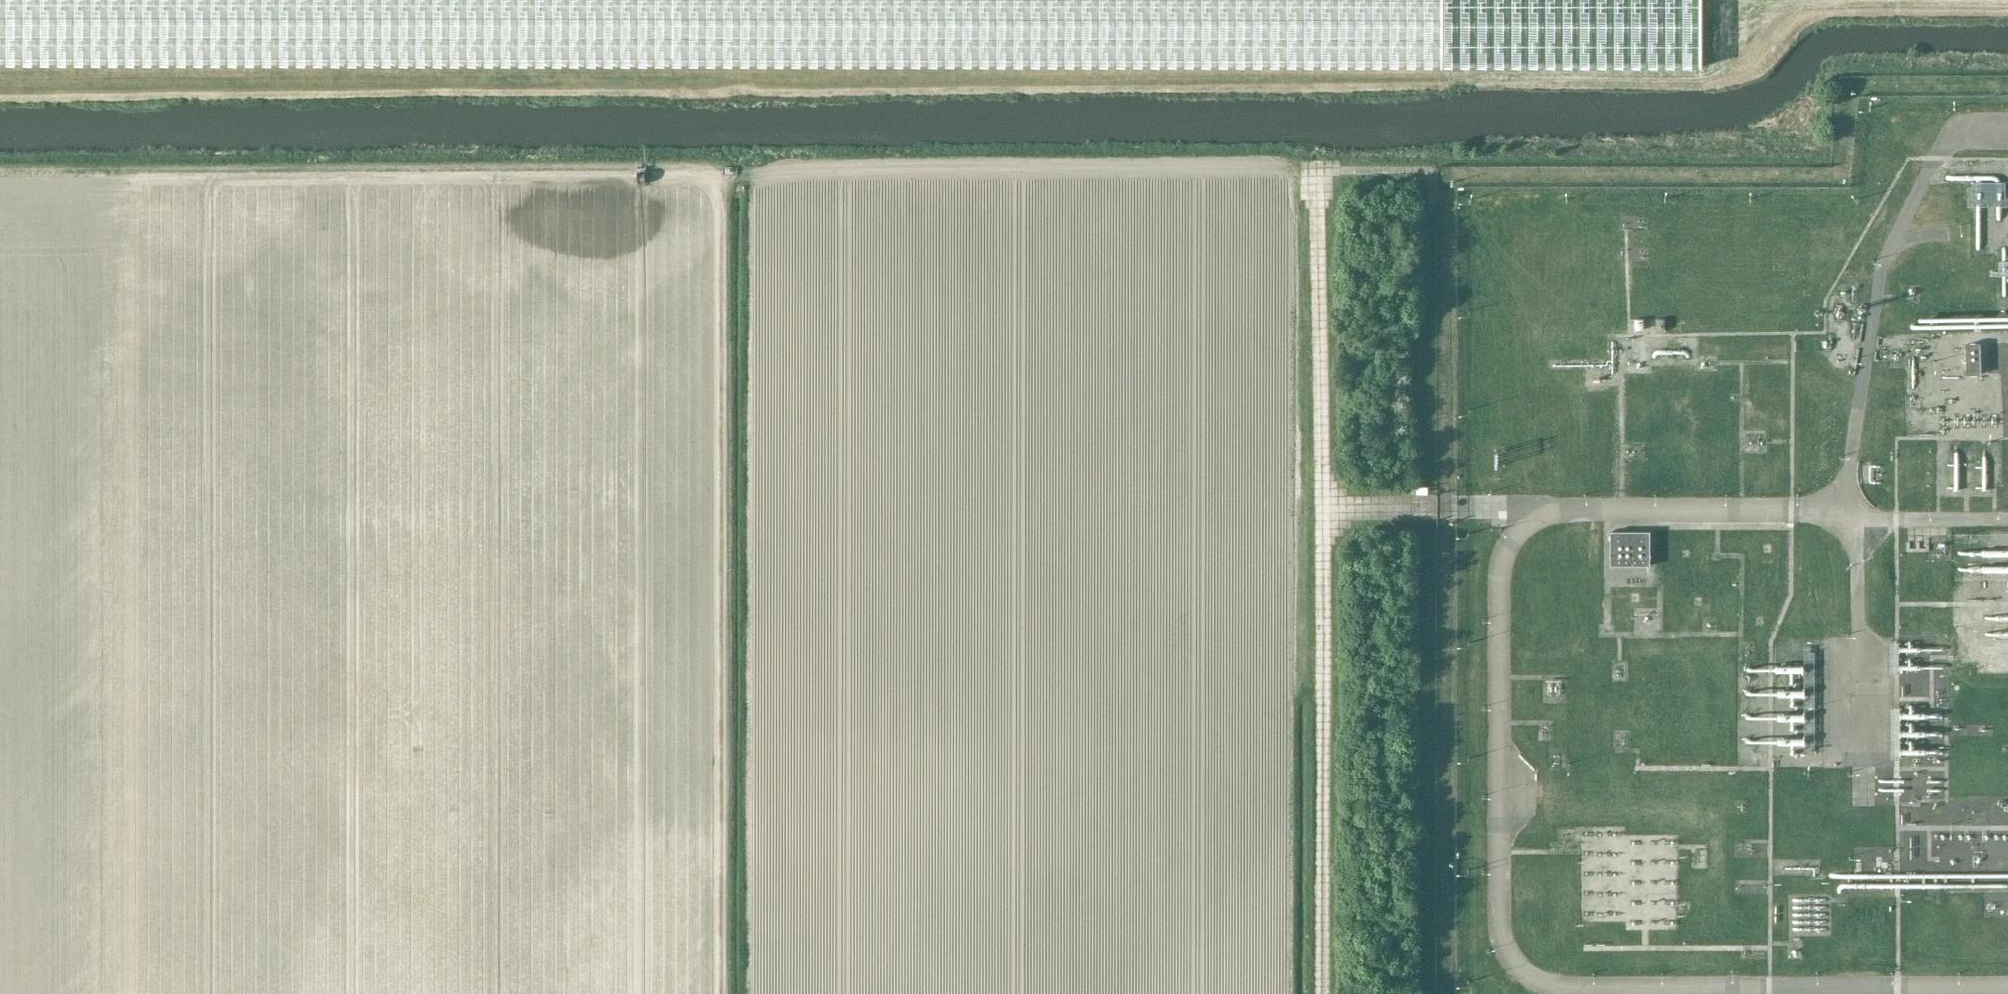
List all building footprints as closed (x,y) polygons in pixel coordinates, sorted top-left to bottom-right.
[(1605,86),(1605,0),(0,0),(0,85),(1605,86)] [(1987,294),(2007,295),(2007,256),(1988,256),(1987,294)] [(1981,374),(1980,344),(1967,344),(1967,374),(1981,374)] [(1651,565),(1651,531),(1612,531),(1611,565),(1651,565)] [(1890,698),(1921,697),(1919,645),(1889,646),(1890,698)] [(1820,663),(1832,660),(1829,647),(1817,649),(1820,663)]
